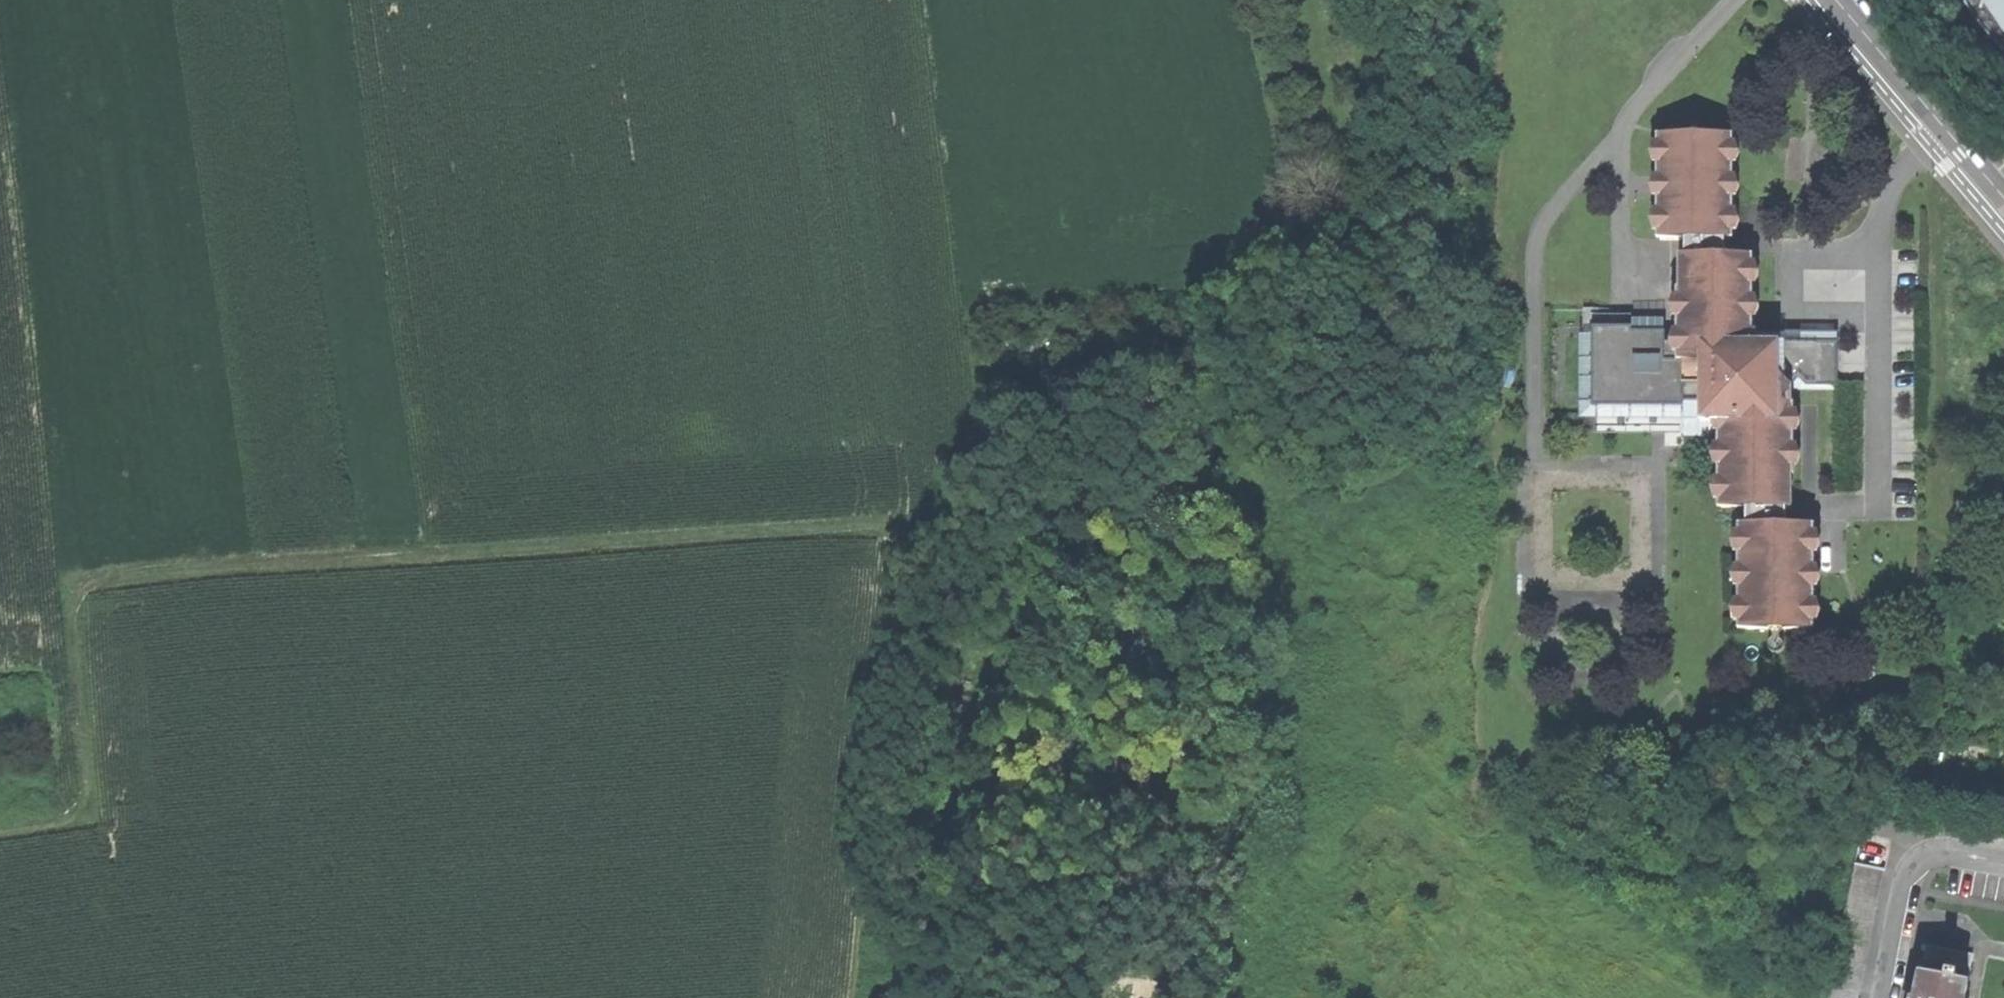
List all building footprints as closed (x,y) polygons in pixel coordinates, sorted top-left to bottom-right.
[(1987,26),(2003,45),(2003,0),(1969,0),(1987,26)] [(1660,240),(1697,240),(1697,256),(1680,256),(1680,343),(1683,343),(1683,402),(1700,402),(1700,422),(1721,423),(1721,440),(1721,510),(1748,510),(1747,526),(1741,526),(1741,630),(1812,630),(1812,525),(1786,525),(1786,509),(1792,509),(1793,386),(1784,380),(1790,375),(1790,343),(1780,334),(1750,334),(1751,256),(1724,256),(1724,241),(1729,241),(1729,183),(1730,136),(1661,136),(1660,240)] [(1796,317),(1780,334),(1790,343),(1806,327),(1796,317)] [(1649,402),(1683,402),(1683,343),(1680,343),(1649,343),(1649,402)] [(1683,440),(1721,440),(1721,423),(1700,422),(1700,402),(1683,402),(1683,440)] [(1927,947),(1921,975),(1968,984),(1974,956),(1927,947)] [(1968,984),(1921,975),(1917,997),(1965,997),(1968,984)]
